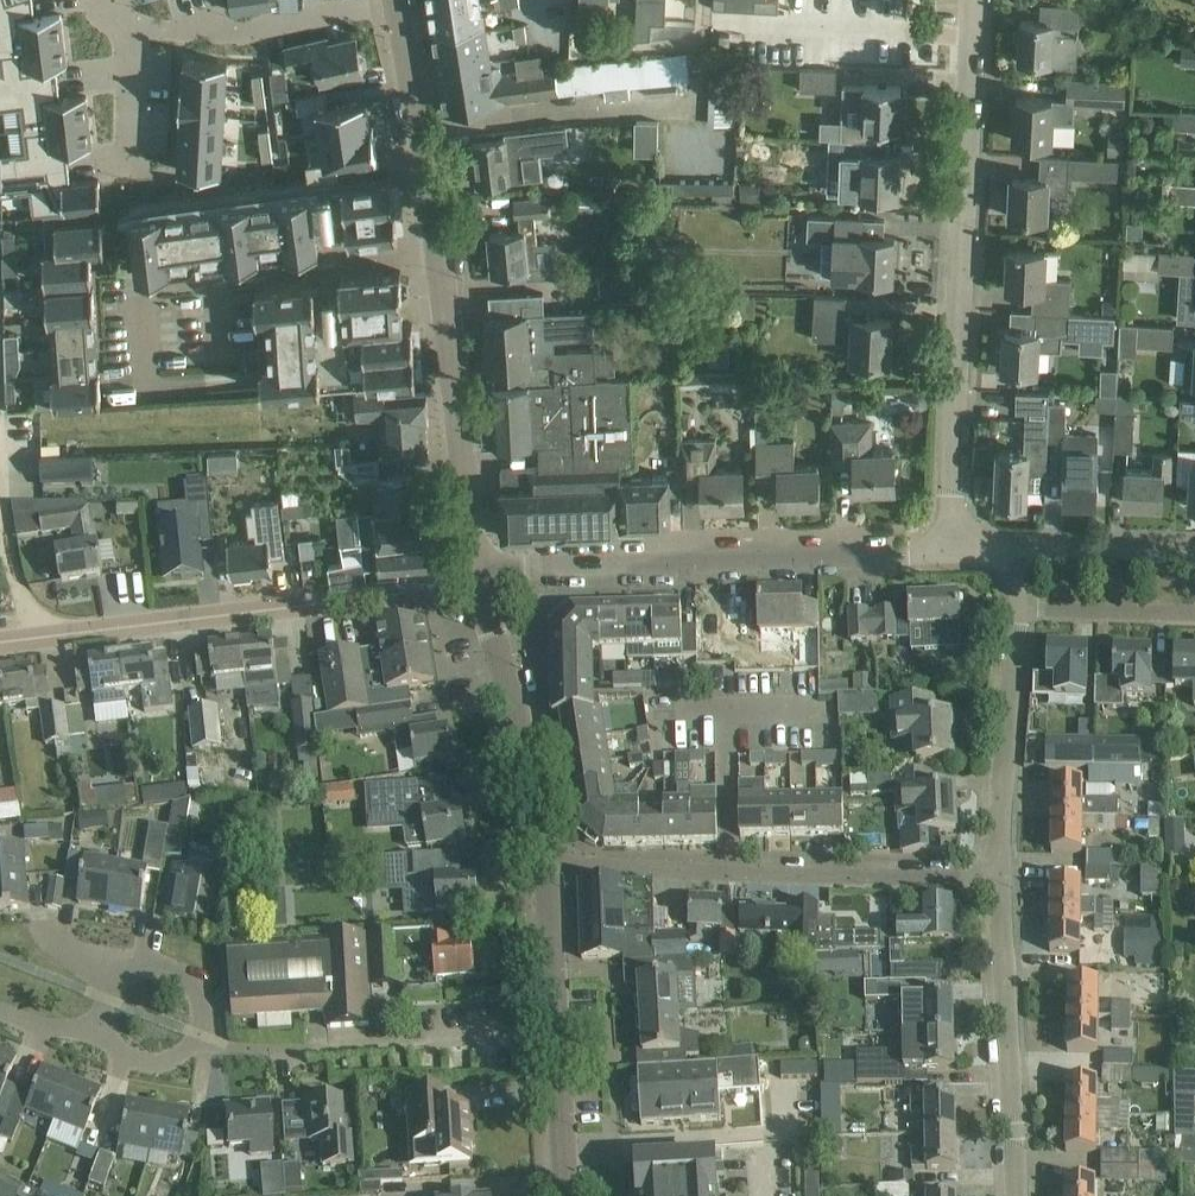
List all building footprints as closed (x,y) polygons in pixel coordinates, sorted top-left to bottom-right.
[(0,4),(0,47),(64,39),(61,14),(35,17),(33,0),(31,0),(0,4)] [(233,11),(273,6),(273,0),(232,0),(233,11)] [(436,52),(464,48),(461,27),(484,24),(481,7),(499,5),(498,0),(428,0),(436,52)] [(712,8),(724,9),(725,0),(712,0),(712,8)] [(754,11),(766,11),(766,0),(754,0),(754,11)] [(766,11),(778,12),(779,0),(766,0),(766,11)] [(588,16),(589,2),(579,1),(579,15),(588,16)] [(589,2),(588,16),(598,16),(598,2),(595,2),(589,2)] [(598,2),(598,16),(607,17),(608,3),(598,2)] [(1017,27),(1016,39),(1020,40),(1019,58),(1051,60),(1051,66),(1068,67),(1070,38),(1078,38),(1080,7),(1075,7),(1051,6),(1051,21),(1021,19),(1021,28),(1017,27)] [(1131,30),(1133,9),(1120,8),(1118,28),(1131,30)] [(464,48),(436,52),(444,111),(505,102),(504,101),(559,93),(555,67),(537,69),(534,49),(514,52),(517,72),(498,74),(497,68),(490,69),(484,24),(461,27),(464,48)] [(525,24),(513,25),(515,42),(527,40),(525,24)] [(360,53),(356,36),(329,43),(328,38),(285,48),(289,66),(315,60),(320,82),(364,72),(364,71),(366,66),(364,56),(360,53)] [(56,82),(58,82),(56,66),(67,64),(64,39),(0,47),(0,67),(0,69),(0,89),(56,82)] [(1183,50),(1182,62),(1194,63),(1194,41),(1179,41),(1179,49),(1183,50)] [(727,50),(688,54),(689,67),(728,63),(727,50)] [(688,53),(555,66),(555,67),(559,93),(559,94),(604,89),(629,86),(643,84),(676,81),(677,89),(687,88),(686,80),(691,79),(689,67),(688,54),(688,53)] [(181,86),(181,87),(226,90),(227,61),(184,59),(182,86),(181,86)] [(836,91),(837,70),(801,68),(800,90),(836,91)] [(263,74),(252,75),(254,90),(264,89),(263,74)] [(741,78),(710,77),(709,123),(738,124),(741,78)] [(1131,91),(1131,82),(1069,79),(1068,100),(1016,97),(1014,140),(1050,142),(1051,122),(1073,123),(1074,101),(1131,104),(1131,91)] [(676,81),(643,84),(645,96),(678,93),(677,89),(676,81)] [(20,107),(23,129),(89,121),(86,96),(60,99),(58,82),(56,82),(0,89),(0,110),(20,107)] [(843,85),(841,137),(881,138),(881,126),(900,127),(901,87),(864,85),(864,86),(862,86),(843,85)] [(629,86),(604,89),(605,98),(630,96),(629,86)] [(181,87),(179,114),(224,117),(226,90),(181,87)] [(264,89),(254,90),(256,106),(266,104),(264,89)] [(326,92),(296,96),(298,113),(317,110),(321,136),(373,128),(373,127),(370,127),(366,100),(328,106),(326,92)] [(1174,110),(1173,126),(1194,128),(1194,111),(1174,110)] [(179,114),(179,116),(181,116),(179,141),(223,144),(224,117),(179,114)] [(0,154),(0,159),(1,160),(1,174),(4,174),(15,173),(16,173),(68,166),(66,150),(92,146),(89,121),(23,129),(26,151),(13,152),(0,154)] [(470,145),(467,148),(468,156),(472,159),(474,158),(476,170),(473,170),(470,173),(471,181),(473,183),(477,183),(477,185),(521,180),(544,178),(543,164),(542,155),(569,151),(566,125),(505,133),(505,138),(472,142),(473,145),(470,145)] [(325,162),(306,165),(309,181),(339,177),(337,162),(377,156),(373,128),(321,136),(325,162)] [(270,129),(259,130),(261,146),(271,144),(271,143),(270,129)] [(1110,133),(1109,157),(1123,158),(1124,134),(1110,133)] [(829,171),(834,171),(833,185),(838,193),(859,193),(859,194),(873,194),(897,195),(898,155),(866,154),(867,139),(855,139),(839,138),(830,138),(829,171)] [(179,141),(178,170),(222,172),(223,144),(179,141)] [(271,144),(261,146),(263,161),(273,159),(273,156),(271,144)] [(1068,174),(1118,177),(1119,159),(1041,155),(1040,179),(1012,178),(1012,197),(1008,197),(1007,212),(1011,212),(1011,216),(1044,218),(1045,191),(1067,192),(1068,174)] [(4,174),(1,174),(1,195),(18,193),(30,191),(33,214),(102,206),(98,179),(70,183),(68,166),(16,173),(15,173),(4,174)] [(138,271),(254,257),(255,271),(263,391),(416,380),(412,323),(403,324),(401,299),(403,299),(402,296),(410,291),(409,278),(401,274),(400,255),(398,235),(391,179),(368,182),(367,174),(350,176),(327,180),(130,203),(138,271)] [(656,180),(656,191),(676,192),(676,180),(656,180)] [(676,180),(676,192),(734,193),(734,181),(676,180)] [(755,180),(740,181),(741,201),(756,200),(755,180)] [(1167,182),(1166,202),(1194,203),(1194,184),(1167,182)] [(550,215),(549,196),(515,199),(516,217),(518,217),(520,230),(490,233),(493,271),(513,269),(539,266),(535,216),(550,215)] [(104,249),(102,220),(97,220),(97,208),(43,214),(46,253),(104,249)] [(862,219),(809,216),(810,224),(808,241),(822,241),(821,274),(857,276),(857,278),(872,278),(872,291),(890,292),(893,280),(895,237),(861,235),(862,219)] [(15,233),(2,234),(4,255),(17,253),(15,233)] [(1008,269),(1007,288),(1038,290),(1037,313),(1069,314),(1071,280),(1043,278),(1044,249),(1017,248),(1017,250),(1009,249),(1009,254),(1005,253),(1005,269),(1008,269)] [(43,253),(46,283),(92,280),(90,251),(104,250),(104,249),(46,253),(43,253)] [(1157,270),(1158,253),(1125,251),(1124,268),(1157,270)] [(1159,268),(1182,269),(1179,317),(1194,318),(1194,270),(1193,270),(1194,255),(1170,254),(1160,253),(1159,268)] [(18,254),(3,255),(3,274),(19,274),(18,254)] [(648,269),(647,283),(667,284),(667,270),(648,269)] [(23,287),(4,289),(5,304),(24,303),(23,287)] [(48,319),(95,316),(93,287),(46,290),(48,319)] [(545,312),(544,293),(489,296),(490,316),(487,316),(490,373),(492,373),(493,386),(612,377),(612,351),(595,352),(595,347),(555,351),(554,338),(594,336),(593,309),(545,312)] [(815,294),(813,338),(852,339),(851,360),(865,361),(889,362),(891,319),(845,316),(846,296),(822,295),(815,294)] [(756,295),(741,296),(742,316),(755,315),(756,295)] [(1104,299),(1103,311),(1116,311),(1116,300),(1104,299)] [(998,348),(997,367),(1003,367),(1003,370),(1027,371),(1035,372),(1036,349),(1061,350),(1062,335),(1068,335),(1114,338),(1115,317),(1069,314),(1037,313),(1036,332),(1005,330),(1004,349),(998,348)] [(52,348),(95,345),(95,341),(94,317),(95,317),(95,316),(48,319),(48,321),(50,321),(52,348)] [(729,319),(708,319),(709,342),(730,341),(729,319)] [(1172,348),(1173,326),(1119,323),(1118,356),(1136,357),(1137,346),(1172,348)] [(4,333),(4,335),(5,351),(20,350),(18,333),(5,334),(5,333),(4,333)] [(1186,340),(1183,383),(1194,384),(1194,341),(1186,340)] [(95,345),(52,348),(54,375),(52,376),(99,373),(99,372),(98,372),(95,345)] [(20,367),(21,365),(20,350),(5,351),(5,366),(5,367),(20,367)] [(1102,368),(1101,393),(1116,394),(1118,368),(1102,368)] [(737,385),(736,372),(678,374),(679,386),(737,385)] [(52,376),(54,406),(101,403),(99,373),(52,376)] [(612,377),(493,386),(491,386),(492,413),(481,414),(483,446),(494,446),(494,447),(539,444),(540,466),(619,464),(633,463),(628,376),(612,377)] [(6,400),(16,400),(15,379),(5,379),(6,400)] [(385,458),(428,454),(425,422),(428,421),(425,392),(385,395),(384,387),(354,389),(357,418),(381,416),(385,458)] [(832,388),(832,413),(833,414),(844,413),(844,388),(832,388)] [(912,392),(910,400),(913,407),(921,409),(928,405),(930,398),(927,391),(919,389),(912,392)] [(1048,404),(1048,393),(1018,392),(1017,410),(1029,411),(1027,453),(999,451),(996,501),(1025,502),(1026,490),(1044,490),(1044,472),(1046,472),(1048,440),(1050,404),(1048,404)] [(1134,397),(1116,396),(1114,450),(1132,451),(1134,413),(1133,413),(1134,397)] [(1194,418),(1194,399),(1180,398),(1179,417),(1194,418)] [(1066,404),(1050,404),(1048,440),(1064,440),(1064,501),(1096,501),(1097,487),(1098,487),(1098,480),(1097,480),(1097,433),(1066,433),(1066,404)] [(766,408),(754,409),(757,479),(779,478),(780,504),(819,502),(817,466),(793,468),(792,443),(767,444),(766,408)] [(871,422),(831,423),(833,464),(854,463),(855,490),(875,490),(875,496),(896,495),(894,450),(872,451),(871,422)] [(715,439),(680,440),(681,479),(702,478),(703,507),(744,506),(743,468),(715,469),(715,439)] [(350,443),(336,444),(337,461),(339,461),(339,468),(353,478),(379,476),(378,458),(365,459),(351,460),(350,443)] [(978,444),(977,464),(989,465),(990,445),(978,444)] [(1177,481),(1191,482),(1190,506),(1194,506),(1194,447),(1178,447),(1177,481)] [(1173,453),(1152,452),(1152,470),(1126,469),(1125,502),(1161,504),(1163,477),(1172,477),(1173,453)] [(93,453),(41,455),(42,483),(42,486),(82,485),(94,484),(93,453)] [(220,453),(208,453),(208,470),(221,469),(220,453)] [(620,479),(619,464),(540,466),(501,468),(502,489),(501,489),(502,536),(544,535),(543,528),(560,528),(560,534),(621,532),(621,531),(620,479)] [(374,507),(425,504),(421,474),(372,479),(374,507)] [(669,477),(620,479),(621,531),(635,531),(635,525),(671,523),(669,477)] [(188,525),(160,528),(165,582),(203,578),(200,545),(214,543),(210,504),(208,482),(184,484),(188,525)] [(256,540),(227,543),(231,575),(233,575),(234,579),(252,577),(251,573),(273,571),(271,556),(284,555),(278,500),(252,503),(252,511),(246,512),(249,534),(255,533),(256,540)] [(38,503),(38,506),(42,534),(42,536),(71,530),(74,549),(57,551),(62,582),(103,575),(98,545),(91,546),(84,502),(38,503)] [(309,502),(284,503),(284,514),(309,513),(309,502)] [(372,511),(357,512),(361,548),(429,540),(425,504),(374,507),(371,507),(372,511)] [(313,537),(299,539),(301,556),(315,554),(313,537)] [(329,567),(332,587),(367,582),(365,568),(379,566),(380,577),(399,575),(398,571),(432,568),(429,540),(361,548),(363,560),(329,567)] [(820,671),(819,604),(802,604),(802,592),(759,593),(760,652),(794,651),(795,671),(820,671)] [(961,646),(960,627),(958,595),(956,595),(956,597),(911,599),(911,597),(909,598),(909,612),(910,629),(911,629),(925,628),(925,648),(961,646)] [(654,648),(653,607),(626,608),(627,648),(654,648)] [(681,607),(653,607),(654,648),(654,660),(697,659),(696,627),(682,627),(681,607)] [(600,649),(599,608),(592,609),(571,609),(551,630),(552,659),(592,658),(592,649),(600,649)] [(627,648),(626,608),(599,608),(600,649),(627,648)] [(910,629),(909,612),(894,613),(894,611),(877,612),(877,613),(867,613),(867,612),(850,613),(851,642),(870,642),(870,640),(912,639),(911,629),(910,629)] [(428,652),(423,619),(377,627),(382,653),(359,656),(358,649),(321,655),(323,669),(428,652)] [(273,638),(241,641),(245,677),(244,677),(246,689),(292,684),(288,642),(273,643),(273,638)] [(212,680),(244,677),(245,677),(241,641),(209,645),(210,649),(195,651),(198,677),(211,676),(212,680)] [(1149,647),(1135,647),(1134,650),(1114,650),(1113,679),(1095,679),(1094,709),(1123,709),(1124,695),(1151,696),(1152,651),(1149,651),(1149,647)] [(1048,666),(1049,666),(1049,676),(1040,676),(1039,689),(1049,690),(1048,695),(1085,696),(1087,649),(1050,648),(1050,658),(1048,658),(1048,666)] [(144,712),(173,708),(167,654),(153,656),(152,651),(121,655),(125,690),(141,689),(144,712)] [(1176,651),(1175,689),(1194,689),(1194,652),(1176,651)] [(434,685),(428,652),(323,669),(331,716),(412,703),(409,689),(434,685)] [(125,690),(121,655),(89,659),(89,664),(75,665),(78,691),(92,689),(95,708),(126,705),(125,690)] [(593,687),(592,658),(552,659),(552,689),(576,688),(593,687)] [(5,706),(25,704),(26,715),(41,713),(41,710),(49,709),(48,696),(50,695),(47,669),(33,671),(32,666),(0,671),(0,673),(5,706)] [(628,674),(613,675),(613,688),(628,688),(628,674)] [(628,688),(642,687),(642,674),(628,674),(628,688)] [(873,675),(853,675),(854,693),(873,692),(873,675)] [(846,679),(818,679),(818,692),(848,690),(846,679)] [(837,694),(838,715),(876,713),(872,693),(837,694)] [(599,696),(593,696),(558,698),(565,741),(605,735),(599,696)] [(893,701),(894,742),(900,742),(914,741),(915,760),(929,759),(953,758),(951,717),(935,718),(934,700),(910,701),(893,701)] [(318,749),(313,702),(292,704),(300,763),(318,762),(317,749),(318,749)] [(82,706),(65,708),(68,736),(69,739),(85,737),(82,706)] [(393,733),(393,732),(404,730),(427,726),(428,732),(437,730),(435,718),(414,722),(411,707),(411,706),(358,714),(357,714),(359,732),(360,732),(361,738),(393,733)] [(49,709),(41,710),(41,713),(45,745),(56,744),(57,754),(58,760),(71,758),(69,739),(68,736),(65,708),(65,707),(49,709)] [(222,747),(218,708),(190,711),(193,749),(222,747)] [(393,733),(394,732),(396,751),(412,748),(412,749),(415,765),(453,759),(448,729),(438,730),(437,730),(428,732),(427,726),(404,730),(393,732),(393,733)] [(609,761),(605,735),(565,741),(568,767),(609,761)] [(1046,741),(1046,767),(1089,768),(1094,768),(1094,747),(1095,741),(1046,741)] [(1094,747),(1094,768),(1115,768),(1137,768),(1142,768),(1141,747),(1137,747),(1096,747),(1094,747)] [(675,754),(676,778),(690,778),(690,754),(675,754)] [(816,764),(816,754),(802,754),(802,764),(816,764)] [(816,754),(816,764),(830,764),(830,754),(816,754)] [(765,755),(750,755),(751,765),(765,765),(765,755)] [(765,755),(765,765),(779,765),(779,755),(765,755)] [(189,787),(202,785),(199,756),(186,757),(189,787)] [(642,756),(629,758),(630,767),(644,765),(642,756)] [(673,778),(674,759),(655,758),(654,778),(673,778)] [(613,786),(609,761),(568,767),(572,792),(613,786)] [(1089,768),(1088,784),(1115,784),(1115,768),(1094,768),(1089,768)] [(1164,768),(1142,768),(1142,782),(1164,782),(1164,768)] [(934,791),(933,773),(868,776),(869,795),(903,793),(904,813),(919,812),(920,833),(902,834),(903,853),(940,851),(939,832),(956,831),(954,790),(934,791)] [(421,782),(366,787),(368,819),(386,818),(386,826),(403,824),(407,847),(427,846),(427,848),(467,841),(461,806),(443,809),(442,797),(447,796),(444,778),(421,782)] [(765,781),(739,782),(739,795),(740,836),(766,836),(766,815),(765,795),(765,785),(765,781)] [(1083,800),(1084,782),(1053,782),(1052,817),(1115,818),(1118,818),(1118,800),(1083,800)] [(354,784),(343,786),(345,803),(357,802),(354,784)] [(91,785),(80,786),(83,810),(136,803),(134,786),(92,791),(91,785)] [(186,785),(164,787),(166,803),(188,801),(186,785)] [(791,785),(765,785),(765,795),(766,815),(766,836),(779,836),(792,835),(791,795),(791,785)] [(615,805),(613,786),(572,792),(577,823),(604,846),(640,845),(639,804),(615,805)] [(678,804),(664,804),(665,845),(691,844),(691,789),(691,786),(677,786),(678,804)] [(20,820),(19,789),(0,790),(0,821),(20,820)] [(717,844),(717,789),(691,789),(691,844),(717,844)] [(817,794),(791,795),(792,835),(817,835),(817,794)] [(843,794),(817,794),(817,835),(844,834),(843,794)] [(166,844),(164,856),(181,859),(191,801),(173,804),(169,826),(166,844)] [(664,804),(639,804),(640,845),(665,845),(664,804)] [(88,815),(78,816),(80,831),(90,829),(88,815)] [(1115,818),(1052,817),(1051,852),(1083,853),(1083,832),(1115,832),(1115,818)] [(1115,818),(1115,832),(1126,832),(1127,818),(1118,818),(1115,818)] [(1184,819),(1165,820),(1166,835),(1185,834),(1184,819)] [(147,840),(166,844),(169,826),(150,823),(147,840)] [(63,825),(48,825),(48,842),(64,841),(63,825)] [(890,840),(879,840),(879,853),(890,852),(890,840)] [(0,845),(0,877),(26,875),(24,843),(0,845)] [(1118,852),(1087,852),(1087,867),(1110,867),(1118,867),(1118,852)] [(416,891),(417,913),(478,910),(478,906),(481,904),(481,896),(477,893),(477,880),(457,881),(457,874),(437,875),(436,854),(412,856),(377,859),(379,893),(416,891)] [(177,865),(175,865),(172,880),(172,881),(169,894),(165,918),(196,923),(198,913),(211,915),(215,892),(218,874),(215,874),(217,859),(190,855),(188,867),(177,865)] [(117,862),(85,856),(77,902),(109,907),(117,862)] [(148,868),(117,862),(109,907),(141,913),(148,868)] [(1110,867),(1087,867),(1087,884),(1110,884),(1110,867)] [(26,875),(0,877),(0,910),(28,907),(26,875)] [(65,881),(51,879),(46,907),(60,909),(65,881)] [(623,962),(655,961),(655,959),(684,958),(684,934),(654,935),(653,881),(623,882),(623,880),(579,882),(582,958),(623,957),(623,962)] [(1051,881),(1050,917),(1082,917),(1094,917),(1114,917),(1113,902),(1098,902),(1082,902),(1082,882),(1067,881),(1051,881)] [(721,927),(722,901),(691,900),(690,926),(691,926),(690,940),(705,941),(705,927),(721,927)] [(956,927),(956,901),(920,901),(920,921),(897,922),(898,943),(962,941),(962,927),(956,927)] [(741,907),(740,932),(778,933),(778,943),(778,949),(792,949),(792,944),(817,945),(817,954),(835,953),(835,950),(856,949),(855,933),(835,933),(835,919),(819,919),(819,904),(792,903),(792,909),(741,907)] [(286,913),(272,914),(273,928),(287,927),(286,913)] [(1050,917),(1050,952),(1074,952),(1081,952),(1081,932),(1082,917),(1050,917)] [(1094,917),(1094,932),(1114,932),(1114,917),(1094,917)] [(890,931),(880,932),(881,949),(890,949),(890,931)] [(321,939),(228,945),(233,1018),(326,1012),(327,1027),(373,1025),(371,987),(404,985),(402,966),(418,964),(417,961),(434,960),(436,980),(434,980),(434,986),(401,988),(402,996),(437,994),(437,980),(474,977),(472,943),(449,945),(449,940),(433,941),(432,932),(400,934),(400,933),(321,938),(321,939)] [(734,956),(734,933),(719,932),(719,956),(734,956)] [(1138,932),(1138,967),(1165,967),(1165,933),(1138,932)] [(655,961),(623,962),(625,987),(639,986),(641,1015),(679,1012),(676,975),(695,974),(694,959),(655,961)] [(941,964),(891,965),(891,983),(892,983),(892,985),(902,985),(926,984),(941,984),(941,964)] [(1168,977),(1158,977),(1159,997),(1169,997),(1168,977)] [(1069,981),(1068,1016),(1099,1017),(1099,982),(1069,981)] [(891,983),(865,984),(865,1000),(903,1000),(903,1034),(954,1033),(953,997),(927,997),(926,984),(902,985),(892,985),(892,983),(891,983)] [(1112,1002),(1112,1017),(1131,1017),(1131,1002),(1112,1002)] [(643,1047),(637,1047),(638,1068),(661,1067),(662,1068),(688,1066),(687,1065),(687,1056),(699,1056),(698,1036),(680,1031),(679,1012),(641,1015),(643,1047)] [(1068,1016),(1067,1052),(1098,1052),(1099,1017),(1068,1016)] [(1112,1017),(1111,1033),(1131,1033),(1131,1017),(1112,1017)] [(904,1051),(857,1052),(858,1083),(905,1082),(905,1068),(925,1068),(925,1069),(954,1069),(954,1033),(903,1034),(904,1051)] [(799,1044),(799,1050),(805,1055),(812,1054),(816,1049),(815,1043),(810,1038),(804,1039),(799,1044)] [(752,1046),(728,1048),(729,1063),(753,1061),(752,1046)] [(16,1058),(0,1051),(0,1095),(16,1058)] [(639,1080),(632,1081),(634,1114),(641,1114),(641,1125),(660,1124),(683,1123),(707,1121),(709,1148),(735,1146),(733,1119),(762,1117),(759,1061),(753,1061),(729,1063),(687,1065),(688,1066),(662,1068),(661,1067),(638,1068),(638,1069),(639,1080)] [(790,1078),(790,1061),(781,1062),(781,1078),(790,1078)] [(799,1078),(799,1061),(790,1061),(790,1078),(799,1078)] [(808,1077),(808,1061),(799,1061),(799,1078),(808,1077)] [(817,1061),(808,1061),(808,1077),(817,1077),(817,1061)] [(41,1067),(24,1109),(53,1121),(70,1078),(41,1067)] [(1103,1083),(1132,1084),(1132,1078),(1171,1078),(1171,1069),(1133,1069),(1103,1069),(1103,1083)] [(1174,1073),(1175,1099),(1194,1100),(1194,1073),(1174,1073)] [(53,1121),(46,1139),(76,1151),(83,1133),(91,1113),(100,1090),(70,1078),(53,1121)] [(1097,1081),(1067,1081),(1066,1116),(1130,1117),(1130,1102),(1108,1102),(1108,1084),(1097,1084),(1097,1081)] [(411,1093),(404,1093),(406,1117),(407,1129),(408,1146),(423,1145),(424,1166),(447,1165),(470,1163),(467,1106),(443,1108),(442,1091),(411,1093)] [(927,1133),(956,1133),(955,1097),(926,1098),(926,1099),(911,1099),(911,1115),(926,1115),(927,1133)] [(283,1107),(285,1142),(321,1140),(323,1166),(351,1164),(349,1128),(342,1129),(340,1099),(304,1101),(305,1105),(283,1107)] [(117,1145),(148,1151),(156,1106),(125,1100),(117,1145)] [(271,1153),(267,1103),(252,1105),(252,1109),(226,1111),(226,1106),(224,1106),(227,1147),(250,1145),(250,1155),(271,1153)] [(188,1111),(156,1106),(148,1151),(180,1156),(188,1111)] [(0,1128),(0,1138),(10,1142),(21,1115),(8,1109),(3,1121),(0,1128)] [(1158,1115),(1158,1132),(1175,1132),(1175,1126),(1175,1115),(1158,1115)] [(1130,1117),(1066,1116),(1066,1151),(1096,1152),(1097,1131),(1130,1131),(1130,1117)] [(1175,1138),(1194,1138),(1194,1127),(1194,1126),(1175,1126),(1175,1132),(1175,1138)] [(222,1132),(205,1133),(206,1150),(223,1149),(222,1132)] [(912,1134),(912,1152),(912,1169),(956,1169),(956,1133),(927,1133),(912,1134)] [(1194,1165),(1194,1140),(1182,1139),(1182,1152),(1180,1164),(1194,1165)] [(819,1143),(805,1143),(805,1152),(819,1152),(819,1143)] [(1152,1152),(1101,1151),(1101,1167),(1139,1168),(1164,1168),(1175,1168),(1175,1161),(1152,1160),(1152,1152)] [(115,1158),(99,1152),(87,1184),(103,1190),(115,1158)] [(819,1152),(805,1152),(805,1160),(819,1160),(819,1152)] [(716,1195),(717,1195),(715,1159),(637,1163),(639,1195),(716,1195)] [(819,1160),(805,1160),(805,1168),(819,1168),(819,1160)] [(301,1191),(299,1164),(281,1166),(283,1192),(301,1191)] [(1101,1183),(1139,1183),(1139,1168),(1101,1167),(1101,1183)] [(819,1168),(805,1168),(805,1176),(819,1176),(819,1168)] [(358,1174),(358,1183),(379,1182),(401,1181),(401,1171),(358,1174)] [(899,1184),(909,1184),(909,1185),(914,1185),(914,1172),(898,1173),(899,1184)] [(4,1195),(16,1195),(22,1184),(0,1173),(0,1194),(4,1195)] [(819,1176),(805,1176),(805,1184),(820,1184),(819,1176)] [(39,1191),(48,1195),(81,1195),(62,1187),(61,1189),(44,1180),(39,1191)] [(1095,1181),(1065,1180),(1065,1195),(1095,1195),(1095,1181)] [(358,1183),(359,1195),(380,1194),(379,1182),(358,1183)] [(820,1184),(805,1184),(805,1192),(820,1192),(820,1184)] [(909,1184),(899,1184),(885,1185),(875,1186),(876,1195),(909,1195),(909,1185),(909,1184)]
